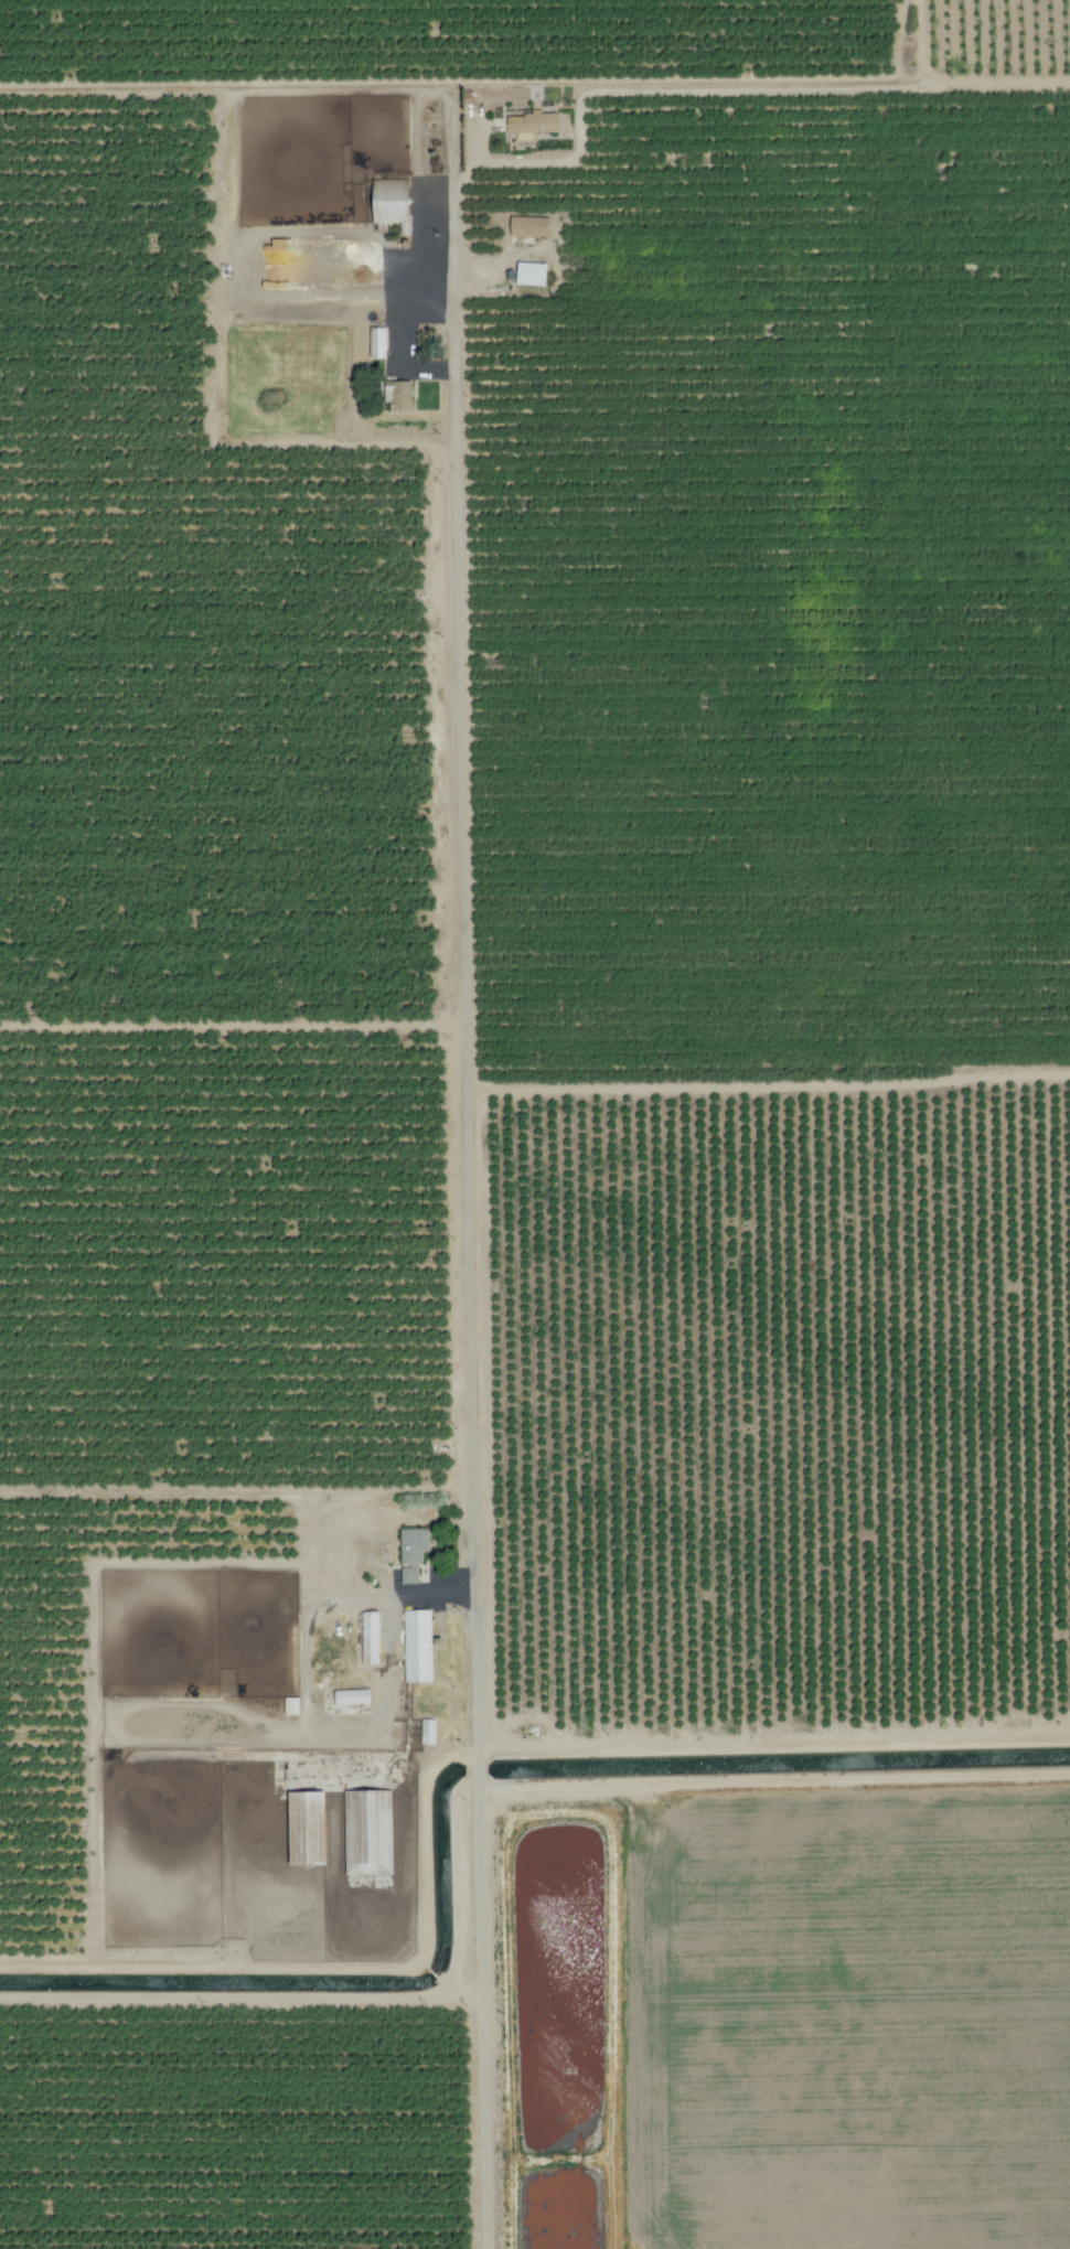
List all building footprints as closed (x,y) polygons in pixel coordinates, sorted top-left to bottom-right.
[(559,116),(506,116),(506,137),(559,137),(559,116)] [(372,204),(372,225),(410,224),(409,203),(372,204)] [(510,239),(548,239),(548,220),(510,220),(510,239)] [(516,288),(545,289),(546,266),(516,265),(516,288)] [(384,360),(384,331),(370,331),(370,360),(384,360)] [(430,1555),(430,1531),(401,1531),(401,1585),(418,1585),(418,1567),(423,1567),(423,1555),(430,1555)] [(431,1612),(403,1613),(403,1685),(431,1685),(431,1612)] [(378,1614),(362,1614),(362,1668),(378,1668),(378,1614)] [(333,1707),(370,1707),(370,1692),(333,1692),(333,1707)] [(286,1717),(298,1716),(297,1702),(285,1703),(286,1717)] [(435,1746),(435,1723),(421,1723),(421,1746),(435,1746)] [(392,1793),(344,1793),(344,1878),(392,1878),(392,1793)] [(324,1794),(288,1794),(288,1868),(324,1868),(324,1794)]
